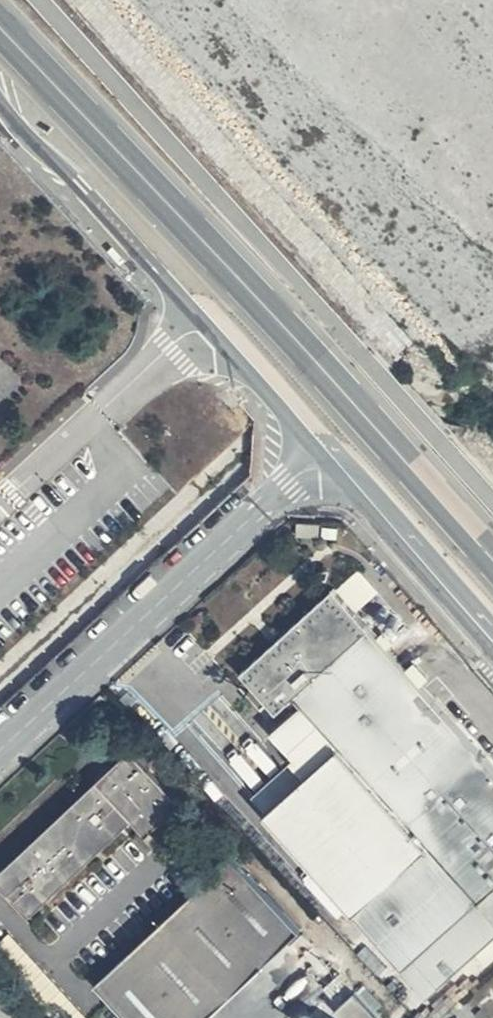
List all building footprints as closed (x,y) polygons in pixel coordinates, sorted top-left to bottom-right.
[(331,582),(239,667),(256,686),(273,705),(261,710),(292,749),(255,787),(363,902),(357,908),(431,989),(492,930),(492,762),(331,582)] [(130,745),(0,866),(0,871),(34,910),(127,823),(144,842),(181,803),(130,745)] [(231,856),(98,979),(134,1017),(202,1017),(299,928),(231,856)] [(337,1002),(351,1017),(388,1017),(357,983),(337,1002)]
